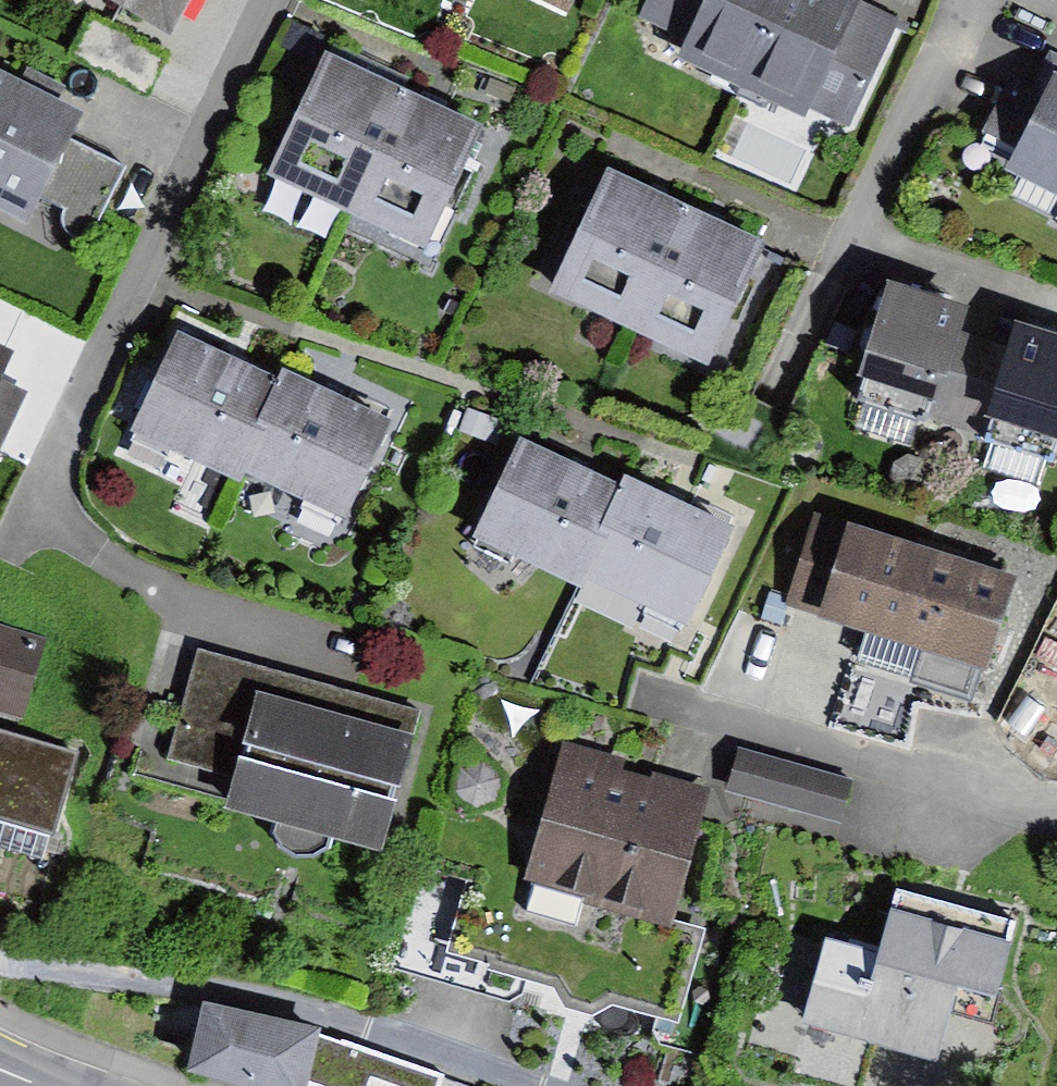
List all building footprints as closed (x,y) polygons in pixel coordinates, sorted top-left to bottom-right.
[(162,16),(170,0),(131,0),(162,16)] [(567,11),(572,0),(545,0),(567,11)] [(702,0),(646,0),(639,14),(685,36),(702,0)] [(685,36),(678,54),(742,84),(781,0),(702,0),(685,36)] [(742,84),(807,114),(810,105),(860,0),(781,0),(742,84)] [(863,0),(860,0),(810,105),(850,124),(901,18),(863,0)] [(339,205),(394,81),(312,46),(258,170),(339,205)] [(1056,67),(1005,166),(1056,193),(1056,67)] [(0,71),(0,218),(75,250),(114,159),(54,133),(68,100),(0,71)] [(421,241),(475,117),(394,81),(339,205),(421,241)] [(624,318),(677,199),(590,160),(537,279),(624,318)] [(711,356),(764,237),(677,199),(624,318),(711,356)] [(941,435),(971,337),(950,330),(958,303),(868,276),(835,383),(850,387),(844,406),(941,435)] [(941,435),(1044,467),(1056,423),(1056,344),(1003,328),(998,345),(971,337),(941,435)] [(223,463),(262,376),(161,331),(115,432),(217,478),(223,463)] [(262,376),(223,463),(337,514),(382,416),(268,365),(262,376)] [(18,382),(0,375),(0,426),(18,382)] [(571,574),(612,484),(507,436),(462,535),(567,583),(571,574)] [(612,484),(571,574),(675,622),(721,521),(616,474),(612,484)] [(1002,580),(805,516),(773,614),(970,678),(1002,580)] [(0,632),(0,708),(16,713),(39,644),(0,632)] [(419,711),(196,652),(168,757),(235,775),(227,806),(276,819),(273,831),(281,845),(295,855),(311,854),(326,846),(329,833),(382,847),(419,711)] [(55,831),(78,750),(0,728),(0,816),(55,831)] [(625,760),(567,742),(527,872),(670,916),(710,788),(651,770),(649,777),(622,769),(625,760)] [(850,781),(739,750),(729,789),(839,819),(850,781)] [(713,928),(670,916),(527,872),(425,844),(390,964),(509,999),(523,990),(525,979),(555,986),(566,1007),(594,1014),(613,1005),(684,1025),(713,928)] [(827,936),(790,1073),(838,1085),(861,1085),(871,1047),(937,1064),(959,982),(1000,993),(1020,915),(898,883),(880,951),(827,936)] [(205,995),(189,1059),(282,1085),(304,1085),(309,1071),(328,1077),(324,1085),(436,1085),(319,1031),(319,1021),(205,995)]
